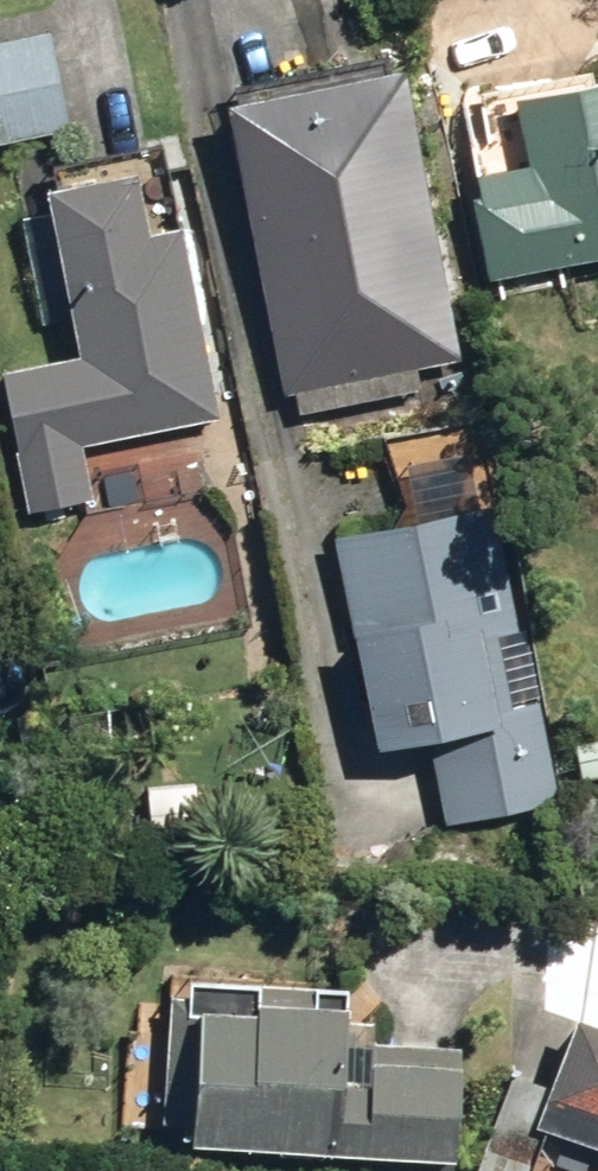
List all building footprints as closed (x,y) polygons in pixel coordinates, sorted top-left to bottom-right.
[(58,131),(37,34),(0,42),(0,144),(58,131)] [(284,397),(289,419),(409,392),(404,368),(448,358),(384,74),(208,113),(272,398),(284,397)] [(475,286),(597,261),(597,84),(501,104),(519,187),(457,200),(475,286)] [(15,515),(81,500),(69,451),(206,422),(163,230),(129,238),(115,174),(29,194),(32,215),(11,220),(29,305),(51,300),(65,358),(0,373),(0,451),(15,515)] [(438,829),(551,806),(491,511),(323,545),(342,638),(331,640),(354,753),(419,739),(438,829)] [(11,720),(16,759),(43,754),(39,717),(11,720)] [(574,783),(597,778),(597,737),(566,744),(574,783)] [(174,1150),(436,1163),(441,1051),(355,1046),(357,1026),(328,1024),(330,991),(170,981),(168,999),(158,998),(152,1126),(174,1127),(174,1150)] [(565,1021),(536,1093),(505,1080),(468,1170),(469,1170),(520,1170),(535,1131),(597,1157),(597,1035),(565,1021)]
